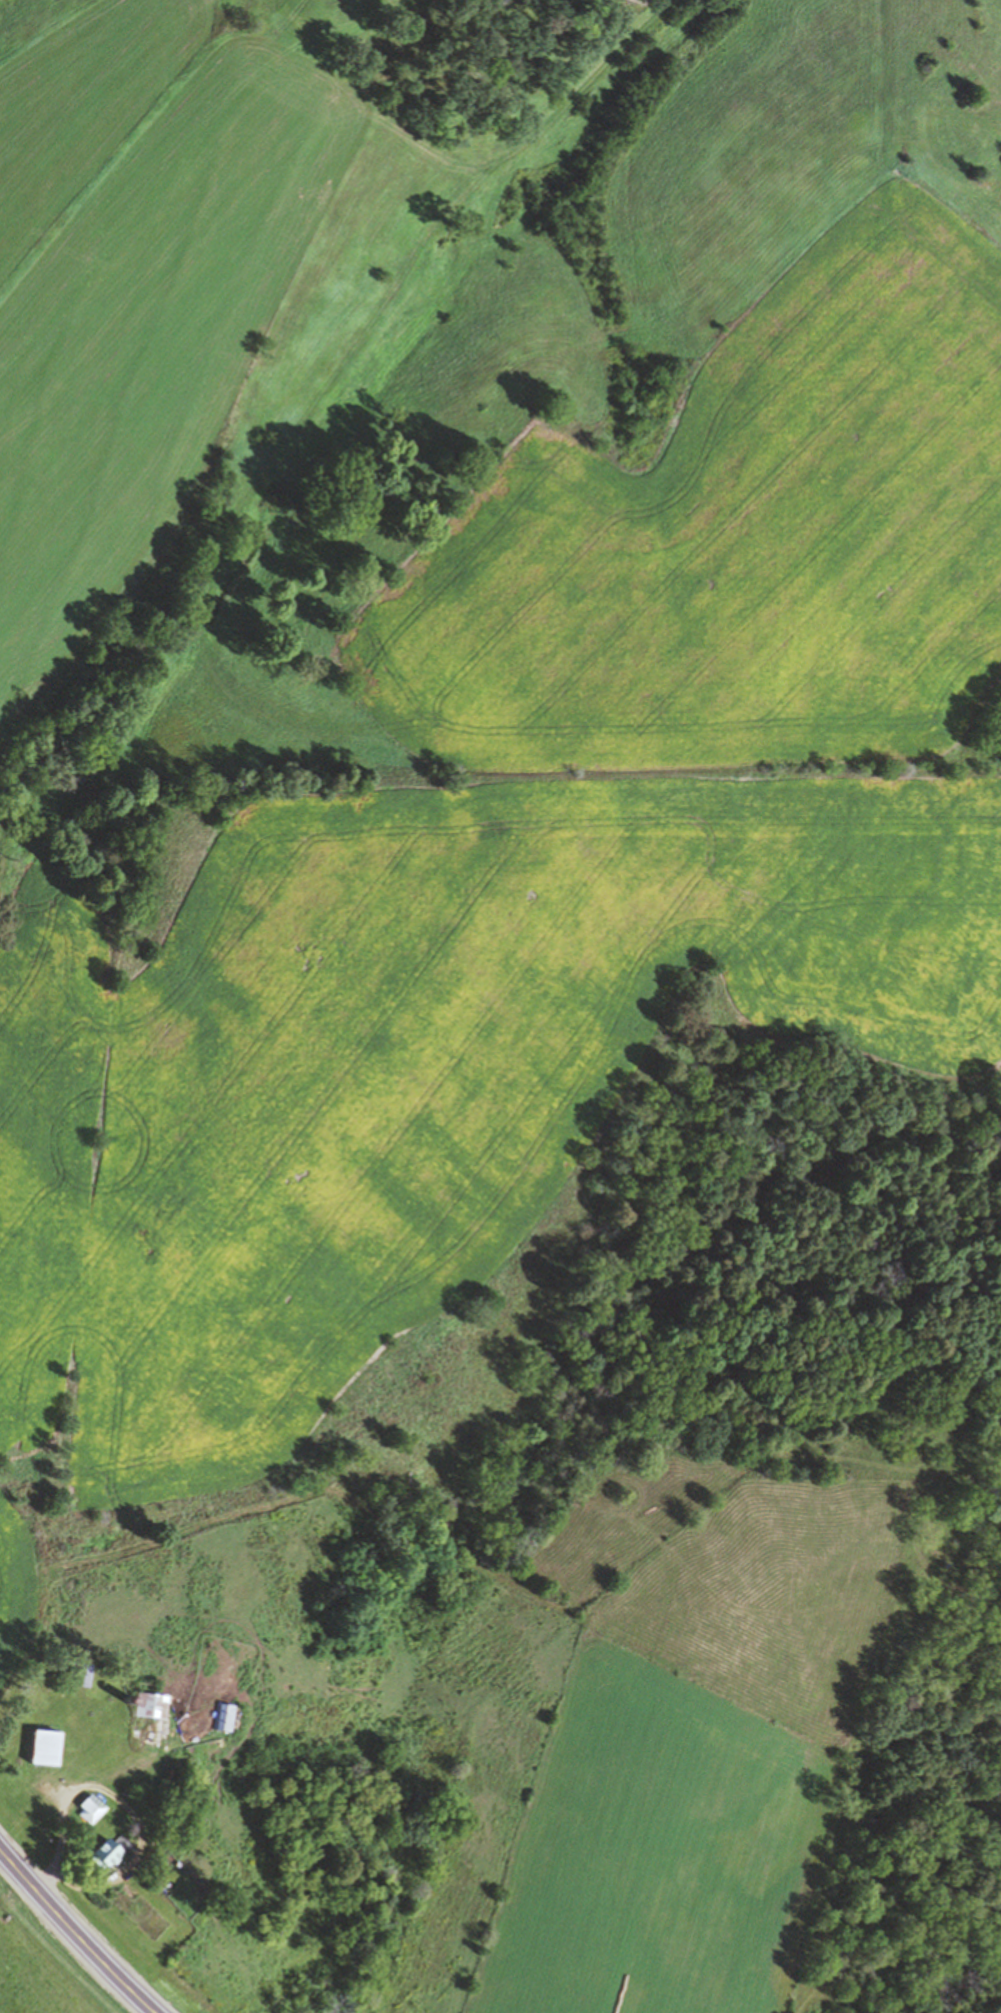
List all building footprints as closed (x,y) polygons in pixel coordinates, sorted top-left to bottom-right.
[(92,1662),(68,1659),(65,1683),(89,1686),(92,1662)] [(136,1690),(132,1715),(164,1719),(167,1694),(136,1690)] [(215,1702),(211,1728),(228,1731),(232,1704),(215,1702)] [(57,1765),(60,1731),(33,1728),(30,1762),(57,1765)] [(126,1786),(121,1793),(128,1796),(132,1789),(126,1786)] [(91,1792),(79,1804),(83,1809),(79,1813),(90,1825),(107,1808),(91,1792)] [(129,1844),(120,1836),(113,1843),(106,1837),(91,1852),(94,1855),(91,1858),(103,1870),(110,1862),(113,1865),(120,1858),(118,1855),(129,1844)]
